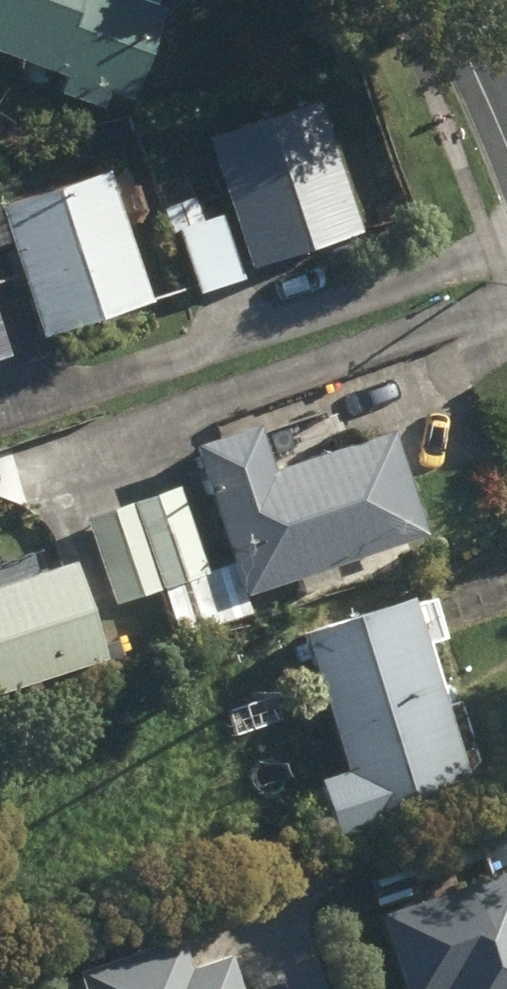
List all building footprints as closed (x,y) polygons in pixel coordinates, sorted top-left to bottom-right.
[(108,108),(113,95),(138,104),(170,14),(129,0),(0,0),(0,55),(74,81),(69,94),(108,108)] [(214,144),(255,273),(363,238),(321,109),(214,144)] [(48,341),(156,304),(113,176),(0,215),(0,249),(15,244),(48,341)] [(184,237),(205,299),(245,285),(225,223),(206,228),(198,203),(168,213),(176,238),(184,237)] [(16,357),(0,312),(0,362),(16,357)] [(166,593),(182,639),(253,615),(248,602),(301,583),(305,600),(345,587),(339,571),(431,540),(396,437),(278,476),(263,432),(198,453),(238,570),(214,579),(186,493),(90,525),(119,610),(166,593)] [(109,664),(79,571),(0,597),(0,701),(109,664)] [(326,787),(346,849),(481,807),(418,606),(309,641),(352,778),(326,787)] [(443,988),(506,988),(506,880),(418,908),(443,988)] [(219,957),(186,967),(176,939),(78,971),(84,988),(230,988),(219,957)]
